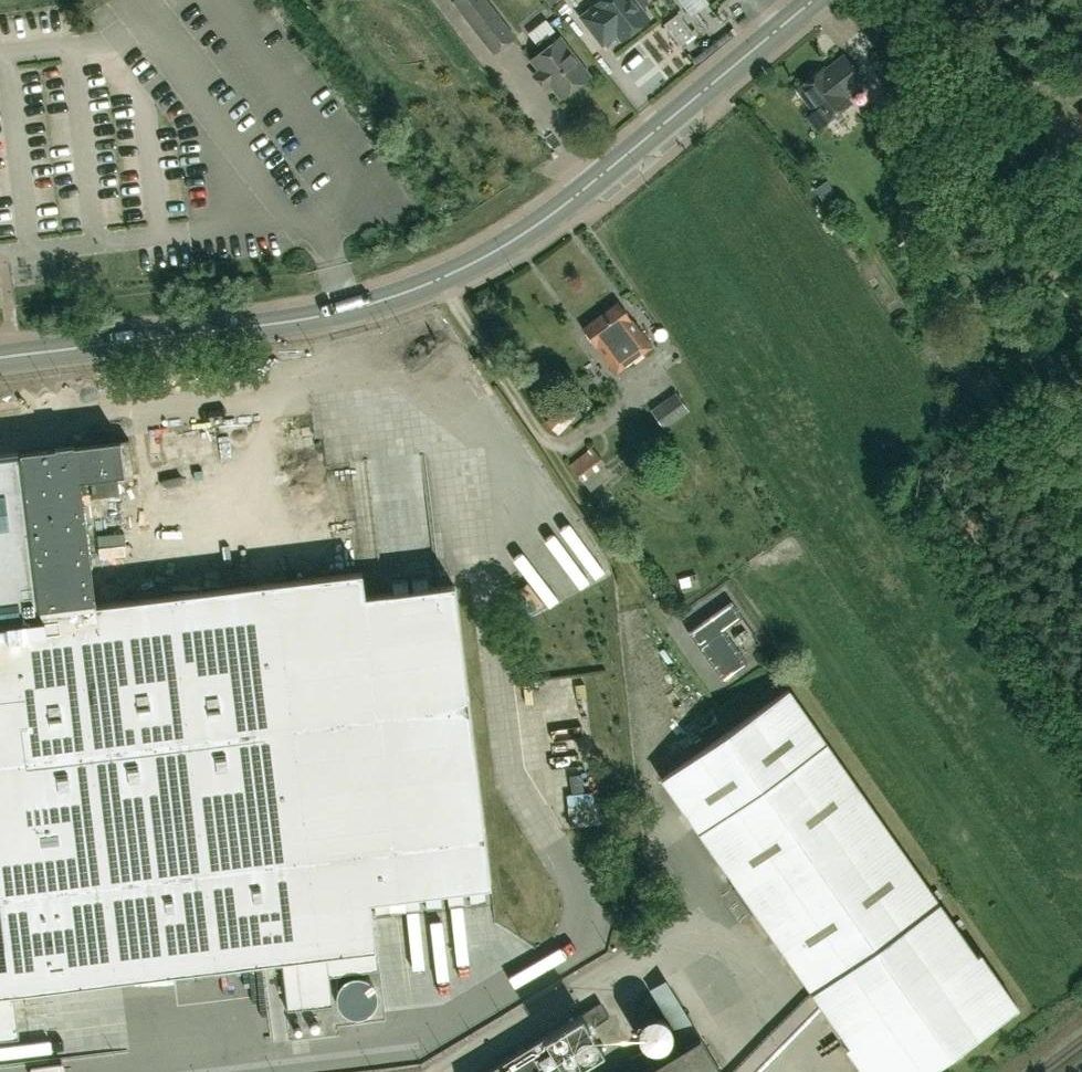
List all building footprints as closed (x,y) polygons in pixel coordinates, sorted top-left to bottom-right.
[(453,1),(494,52),(514,36),(486,0),(454,0),(453,1)] [(593,5),(594,6),(580,17),(602,45),(616,34),(620,40),(648,19),(641,10),(644,7),(648,2),(648,0),(600,0),(593,5)] [(676,8),(690,30),(706,20),(693,0),(688,0),(676,8)] [(540,8),(519,24),(535,45),(536,45),(542,52),(531,60),(539,71),(534,75),(544,89),(550,84),(560,98),(588,76),(559,38),(554,42),(548,35),(556,29),(540,8)] [(806,117),(816,129),(851,103),(845,95),(864,81),(844,55),(826,69),(824,67),(796,88),(814,111),(806,117)] [(1038,125),(1059,148),(1075,134),(1055,111),(1038,125)] [(837,197),(827,180),(815,188),(825,204),(837,197)] [(582,328),(615,373),(651,346),(618,302),(582,328)] [(664,429),(689,411),(676,392),(650,410),(664,429)] [(576,417),(563,404),(545,421),(558,434),(576,417)] [(211,424),(195,425),(196,446),(212,445),(211,424)] [(184,459),(197,457),(194,431),(181,432),(184,459)] [(141,437),(128,439),(130,452),(143,450),(141,437)] [(19,1035),(14,990),(280,957),(290,1038),(336,1032),(331,987),(379,981),(371,912),(486,898),(484,885),(488,884),(474,756),(461,642),(453,585),(362,595),(360,572),(95,604),(79,478),(124,474),(119,439),(19,452),(24,487),(0,489),(0,1037),(19,1035)] [(589,476),(595,484),(607,474),(600,466),(605,463),(591,446),(571,462),(585,479),(589,476)] [(549,599),(606,558),(573,513),(522,550),(534,566),(528,570),(549,599)] [(103,538),(125,537),(124,520),(102,521),(103,538)] [(683,592),(700,586),(695,569),(678,575),(683,592)] [(741,655),(760,642),(731,601),(687,631),(723,681),(748,664),(741,655)] [(790,690),(662,780),(847,1045),(844,1047),(861,1071),(923,1071),(1017,1007),(978,952),(975,954),(790,690)] [(668,1040),(656,1014),(627,1027),(640,1053),(668,1040)] [(602,1051),(580,1015),(487,1071),(567,1071),(602,1051)] [(702,1038),(643,1071),(723,1071),(702,1038)]
